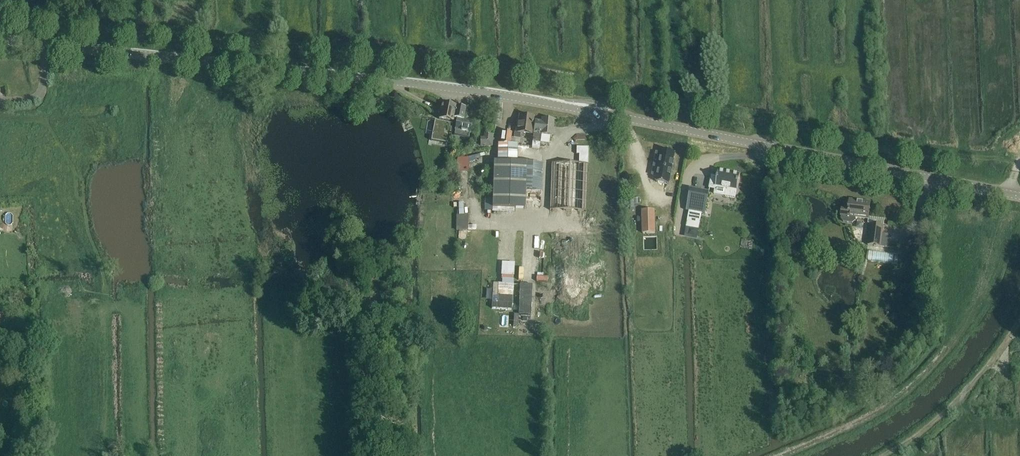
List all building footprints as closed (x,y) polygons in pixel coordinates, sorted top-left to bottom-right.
[(432,140),(432,141),(447,143),(448,134),(446,133),(447,123),(453,124),(453,122),(454,118),(456,106),(442,103),(439,119),(440,119),(439,121),(436,121),(436,122),(437,122),(433,140),(432,140)] [(456,106),(454,118),(457,119),(455,130),(470,133),(470,131),(472,121),(464,119),(466,108),(456,106)] [(518,122),(516,132),(514,132),(514,138),(520,139),(521,133),(532,135),(534,117),(520,116),(519,122),(518,122)] [(533,142),(532,148),(540,149),(540,143),(541,135),(552,136),(553,129),(554,119),(543,118),(542,122),(535,121),(535,124),(534,124),(533,139),(533,142)] [(502,133),(502,143),(511,144),(512,133),(502,133)] [(486,139),(481,139),(481,146),(493,146),(494,135),(486,134),(486,139)] [(541,141),(540,158),(547,158),(547,162),(557,163),(557,158),(564,159),(565,142),(557,141),(550,140),(550,141),(541,141)] [(495,163),(495,209),(525,210),(525,192),(542,192),(542,164),(518,164),(518,144),(511,144),(502,143),(498,143),(497,163),(495,163)] [(551,173),(550,210),(586,211),(588,164),(588,157),(589,147),(577,147),(576,154),(579,154),(579,164),(552,163),(551,173)] [(656,182),(669,184),(675,153),(662,150),(661,153),(656,152),(652,175),(657,176),(656,182)] [(712,176),(710,188),(716,189),(717,186),(727,188),(726,190),(725,196),(735,197),(737,190),(740,175),(718,171),(717,177),(712,176)] [(690,189),(686,210),(689,211),(687,225),(699,227),(702,213),(705,214),(709,193),(690,189)] [(842,208),(841,216),(842,216),(842,219),(844,222),(853,223),(855,221),(856,218),(868,219),(870,202),(850,200),(849,209),(842,208)] [(472,229),(471,214),(467,214),(467,203),(450,203),(450,214),(459,214),(459,229),(472,229)] [(655,211),(643,211),(644,229),(655,229),(655,211)] [(869,226),(867,246),(882,248),(887,249),(889,236),(883,235),(884,228),(869,226)]
